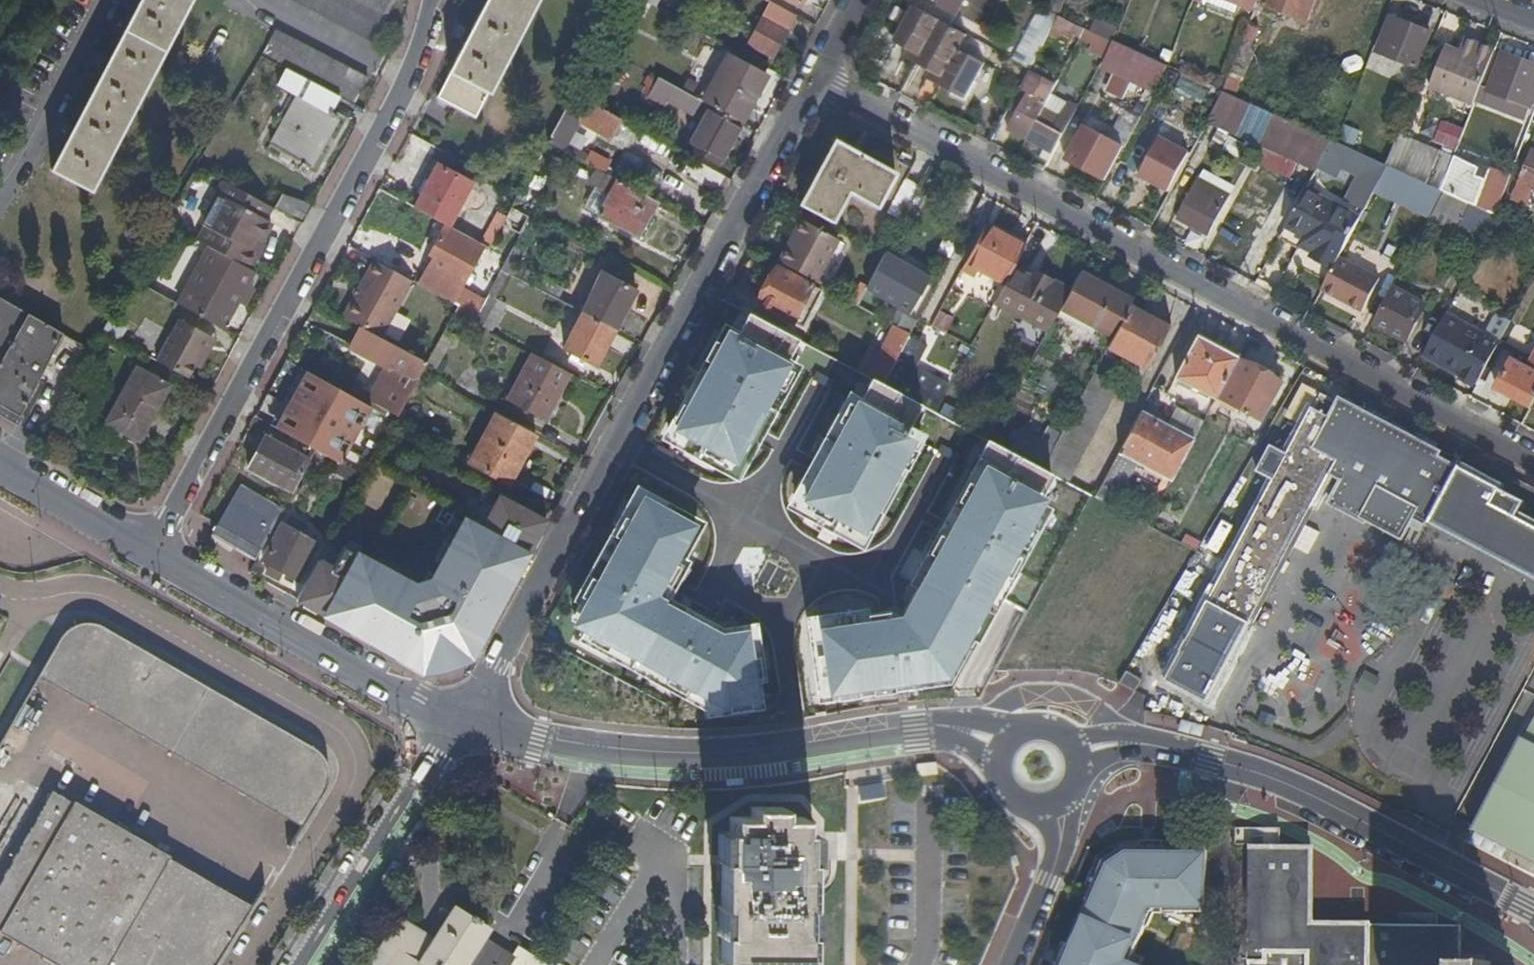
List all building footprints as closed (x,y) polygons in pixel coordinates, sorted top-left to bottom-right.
[(52,170),(92,191),(192,0),(141,0),(52,170)] [(375,41),(396,0),(296,0),(375,41)] [(440,95),(476,114),(489,90),(491,91),(539,0),(488,0),(452,70),(453,70),(440,95)] [(798,14),(772,0),(771,0),(748,42),(774,56),(798,14)] [(937,0),(922,0),(919,5),(942,18),(952,23),(958,12),(937,0)] [(964,0),(937,0),(958,12),(964,0)] [(1254,8),(1258,0),(1234,0),(1254,8)] [(1258,0),(1270,5),(1269,7),(1311,23),(1320,0),(1258,0)] [(912,58),(918,62),(942,18),(919,5),(915,3),(895,40),(910,48),(916,51),(912,58)] [(1056,22),(1083,35),(1087,28),(1086,27),(1060,15),(1056,22)] [(964,33),(970,36),(971,34),(952,23),(942,18),(918,62),(933,69),(939,72),(935,79),(941,83),(961,47),(962,48),(964,46),(958,43),(964,33)] [(1396,18),(1391,30),(1387,28),(1382,40),(1393,44),(1395,39),(1404,43),(1398,59),(1417,66),(1431,32),(1396,18)] [(1090,19),(1086,27),(1087,28),(1114,40),(1117,32),(1090,19)] [(1083,35),(1110,48),(1114,40),(1087,28),(1083,35)] [(277,29),(265,53),(357,101),(369,78),(277,29)] [(958,43),(964,46),(970,36),(964,33),(958,43)] [(1431,86),(1475,104),(1496,51),(1466,39),(1460,52),(1447,47),(1431,86)] [(1133,79),(1155,89),(1158,83),(1168,65),(1114,40),(1110,48),(1103,66),(1114,70),(1110,81),(1128,90),(1133,79)] [(968,97),(987,62),(962,48),(961,47),(941,83),(968,97)] [(916,51),(910,48),(906,55),(912,58),(916,51)] [(686,78),(681,87),(703,99),(713,105),(743,121),(769,74),(730,52),(709,91),(686,78)] [(1238,53),(1233,77),(1244,79),(1249,56),(1238,53)] [(1490,90),(1530,106),(1533,96),(1533,66),(1504,55),(1490,90)] [(1225,84),(1181,64),(1179,70),(1211,85),(1222,90),(1225,84)] [(939,72),(933,69),(929,76),(935,79),(939,72)] [(1010,128),(1028,138),(1052,93),(1057,85),(1033,72),(1024,88),(1030,91),(1010,128)] [(333,112),(342,96),(334,92),(297,73),(288,89),(301,97),(272,146),(311,168),(312,166),(311,165),(338,118),(339,119),(341,116),(333,112)] [(1204,103),(1209,89),(1181,78),(1176,92),(1204,103)] [(1238,83),(1227,78),(1225,84),(1222,90),(1233,95),(1238,83)] [(695,113),(703,99),(681,87),(666,79),(664,84),(662,82),(653,98),(666,106),(670,99),(695,113)] [(1140,109),(1147,94),(1130,86),(1123,101),(1140,109)] [(1216,103),(1326,153),(1333,140),(1233,95),(1222,90),(1216,103)] [(599,130),(609,111),(575,93),(549,141),(565,149),(580,121),(599,130)] [(1052,93),(1028,138),(1046,147),(1054,152),(1065,133),(1078,107),(1052,93)] [(720,163),(743,121),(713,105),(690,147),(720,163)] [(1125,146),(1140,117),(1127,110),(1111,139),(1123,145),(1125,146)] [(1434,141),(1456,150),(1465,128),(1443,119),(1434,141)] [(1073,161),(1105,178),(1123,145),(1111,139),(1086,125),(1070,155),(1075,157),(1073,161)] [(1350,134),(1337,128),(1333,140),(1345,145),(1350,134)] [(1415,138),(1399,133),(1386,164),(1389,165),(1402,171),(1415,138)] [(1141,175),(1169,190),(1191,151),(1162,136),(1141,175)] [(836,140),(801,204),(833,222),(849,191),(878,207),(896,173),(836,140)] [(1054,152),(1046,147),(1041,155),(1050,160),(1054,152)] [(1533,207),(1533,152),(1515,199),(1533,207)] [(719,188),(726,175),(700,161),(693,174),(719,188)] [(1431,183),(1442,187),(1450,168),(1438,163),(1431,183)] [(1463,167),(1452,163),(1450,168),(1442,187),(1454,192),(1462,173),(1461,172),(1463,167)] [(439,165),(415,208),(448,226),(450,227),(473,183),(439,165)] [(1384,178),(1438,203),(1444,190),(1442,189),(1425,182),(1410,175),(1402,171),(1389,165),(1384,178)] [(1413,165),(1410,175),(1425,182),(1429,172),(1413,165)] [(1296,170),(1282,199),(1292,204),(1306,175),(1296,170)] [(650,212),(656,199),(610,174),(602,188),(611,193),(599,214),(644,238),(656,216),(650,212)] [(266,217),(272,206),(223,179),(199,223),(204,226),(197,239),(223,253),(250,268),(265,242),(261,241),(273,221),(266,217)] [(889,213),(902,220),(920,186),(907,179),(889,213)] [(1201,180),(1181,218),(1209,233),(1230,196),(1201,180)] [(1495,181),(1484,209),(1496,214),(1507,186),(1495,181)] [(1428,221),(1481,249),(1498,215),(1496,214),(1484,209),(1444,190),(1438,203),(1428,221)] [(1320,244),(1313,257),(1335,267),(1340,257),(1360,219),(1306,191),(1287,227),(1320,244)] [(284,196),(277,209),(304,223),(313,207),(307,203),(284,196)] [(969,224),(979,205),(966,197),(955,218),(969,224)] [(513,207),(504,224),(519,232),(528,215),(513,207)] [(792,247),(807,221),(801,218),(787,244),(788,245),(792,247)] [(816,280),(837,243),(839,239),(807,221),(792,247),(788,245),(780,260),(816,280)] [(966,261),(1005,282),(1013,267),(1025,245),(985,224),(966,261)] [(442,237),(441,236),(431,254),(435,256),(421,282),(420,284),(455,303),(485,246),(450,227),(448,226),(442,237)] [(1320,244),(1287,227),(1282,235),(1301,245),(1298,249),(1313,257),(1320,244)] [(843,246),(837,243),(816,280),(828,287),(839,266),(834,263),(843,246)] [(524,253),(514,247),(502,268),(510,272),(513,274),(524,253)] [(195,292),(187,308),(224,328),(240,300),(247,304),(256,288),(249,284),(255,271),(250,268),(223,253),(200,295),(195,292)] [(929,278),(885,254),(869,286),(869,287),(905,307),(914,290),(921,293),(929,278)] [(1335,267),(1323,289),(1364,311),(1381,279),(1340,257),(1335,267)] [(413,281),(375,260),(343,317),(361,327),(382,338),(413,281)] [(778,266),(759,302),(794,321),(814,285),(778,266)] [(1035,279),(1029,276),(1013,267),(1005,282),(995,302),(1024,318),(1026,313),(1051,326),(1070,290),(1038,273),(1035,279)] [(496,298),(510,272),(502,268),(488,294),(496,298)] [(1035,279),(1038,273),(1032,270),(1029,276),(1035,279)] [(605,273),(584,312),(616,330),(638,290),(605,273)] [(1081,273),(1063,306),(1115,334),(1129,305),(1132,301),(1081,273)] [(105,330),(121,340),(129,327),(131,328),(152,296),(127,281),(116,301),(121,304),(105,330)] [(850,288),(845,296),(860,304),(866,292),(869,287),(869,286),(862,282),(856,292),(850,288)] [(1428,302),(1395,285),(1375,322),(1408,340),(1428,302)] [(888,304),(866,292),(860,304),(882,316),(888,304)] [(496,298),(488,294),(473,321),(491,330),(505,303),(496,298)] [(20,413),(64,333),(0,297),(0,402),(20,413)] [(788,337),(723,303),(661,427),(724,459),(788,337)] [(1169,327),(1129,305),(1115,334),(1108,346),(1147,367),(1169,327)] [(597,365),(616,330),(584,312),(565,347),(597,365)] [(1478,384),(1500,341),(1448,314),(1428,351),(1425,356),(1478,384)] [(902,317),(898,325),(911,332),(916,324),(902,317)] [(180,319),(158,361),(191,379),(214,336),(180,319)] [(382,338),(361,327),(348,350),(386,371),(377,388),(346,372),(338,388),(372,406),(387,414),(389,410),(399,415),(428,363),(382,338)] [(915,400),(924,385),(910,378),(905,375),(908,369),(914,371),(928,345),(910,335),(901,351),(884,384),(915,400)] [(1178,376),(1217,397),(1218,396),(1238,358),(1198,337),(1178,376)] [(888,345),(871,377),(884,384),(901,351),(888,345)] [(1533,361),(1533,355),(1519,347),(1513,358),(1533,369),(1533,365),(1532,364),(1533,361)] [(1042,349),(1036,359),(1049,366),(1055,356),(1042,349)] [(548,420),(573,374),(535,354),(510,400),(548,420)] [(1281,381),(1238,358),(1218,396),(1260,418),(1281,381)] [(1513,358),(1498,387),(1533,406),(1533,369),(1513,358)] [(924,405),(848,368),(785,489),(859,529),(924,405)] [(139,369),(108,423),(141,441),(171,387),(139,369)] [(905,375),(910,378),(914,371),(908,369),(905,375)] [(338,388),(308,372),(277,428),(341,463),(372,406),(338,388)] [(1120,386),(1094,372),(1055,447),(1044,469),(1061,478),(1069,482),(1120,386)] [(1516,515),(1493,502),(1501,488),(1462,467),(1463,466),(1461,465),(1460,466),(1322,393),(1305,383),(1289,413),(1307,423),(1170,678),(1169,677),(1168,680),(1210,703),(1212,701),(1210,700),(1251,624),(1255,626),(1255,625),(1251,622),(1270,585),(1275,587),(1276,586),(1271,584),(1291,546),(1296,549),(1296,547),(1292,545),(1312,508),(1317,510),(1317,509),(1313,507),(1333,470),(1431,521),(1430,523),(1533,578),(1533,524),(1516,515)] [(945,396),(924,385),(915,400),(936,411),(937,412),(945,396)] [(1169,425),(1195,439),(1205,420),(1178,407),(1169,425)] [(1195,439),(1169,425),(1155,418),(1142,411),(1114,464),(1120,467),(1126,455),(1174,479),(1195,439)] [(511,485),(537,435),(498,413),(471,463),(511,485)] [(1025,431),(1013,452),(1044,469),(1055,447),(1025,431)] [(1045,471),(979,434),(914,558),(891,599),(816,604),(825,684),(940,668),(1045,471)] [(251,468),(294,492),(311,462),(268,438),(251,468)] [(1125,470),(1120,467),(1114,464),(1105,481),(1117,487),(1125,470)] [(530,542),(544,516),(475,479),(459,508),(477,517),(474,524),(466,520),(437,575),(439,575),(429,593),(345,547),(333,567),(320,560),(298,599),(424,671),(439,667),(441,661),(453,658),(458,662),(472,657),(534,544),(530,542)] [(1108,503),(1117,487),(1105,481),(1096,497),(1108,503)] [(222,528),(261,550),(283,511),(279,508),(274,503),(262,499),(252,491),(240,487),(218,525),(218,526),(222,528)] [(692,521),(629,488),(558,629),(696,700),(771,690),(762,610),(711,613),(657,586),(692,521)] [(1524,500),(1501,488),(1493,502),(1516,515),(1524,500)] [(273,565),(285,572),(298,579),(324,534),(291,517),(278,541),(275,539),(263,560),(273,565)] [(218,526),(213,536),(256,559),(261,550),(222,528),(218,526)] [(285,572),(273,565),(268,573),(281,580),(285,572)] [(67,633),(63,637),(40,677),(303,828),(326,792),(327,789),(329,785),(330,779),(330,773),(328,765),(325,760),(323,755),(319,751),(101,627),(97,625),(94,624),(90,623),(86,623),(81,624),(77,626),(71,629),(67,633)] [(1338,628),(1330,644),(1347,653),(1355,637),(1338,628)] [(1144,679),(1129,670),(1128,671),(1122,682),(1137,691),(1144,679)] [(1526,740),(1523,739),(1524,737),(1522,736),(1473,829),(1475,830),(1476,829),(1533,859),(1533,724),(1526,740)] [(53,793),(0,886),(0,931),(60,964),(218,964),(254,908),(53,793)] [(723,834),(722,876),(723,915),(722,959),(807,961),(808,931),(810,835),(802,835),(802,820),(781,820),(781,811),(754,810),(753,819),(731,818),(731,834),(723,834)] [(1248,899),(1248,913),(1247,964),(1364,964),(1365,951),(1309,950),(1310,924),(1311,849),(1291,848),(1283,848),(1249,847),(1248,899)] [(1151,926),(1147,924),(1156,906),(1183,907),(1183,912),(1210,913),(1211,856),(1172,855),(1172,849),(1157,848),(1157,857),(1147,856),(1147,848),(1129,848),(1109,861),(1086,916),(1092,918),(1080,948),(1073,946),(1068,958),(1077,962),(1076,964),(1135,964),(1151,926)] [(1157,848),(1147,848),(1147,856),(1157,857),(1157,848)] [(394,908),(386,920),(394,925),(402,912),(394,908)] [(513,960),(484,942),(491,931),(481,926),(483,923),(475,918),(474,921),(458,911),(435,947),(401,926),(376,964),(510,964),(513,960)] [(1379,925),(1310,924),(1309,950),(1365,951),(1364,964),(1378,964),(1379,925)] [(1379,925),(1378,964),(1488,964),(1488,963),(1459,962),(1460,926),(1379,925)] [(510,964),(546,964),(520,949),(513,960),(510,964)]
